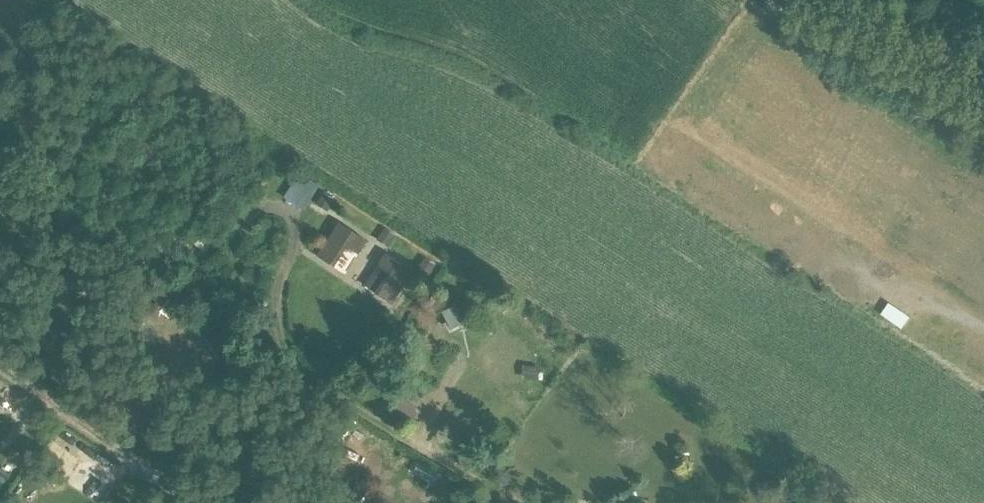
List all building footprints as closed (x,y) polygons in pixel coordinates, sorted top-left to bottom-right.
[(9,59),(0,52),(0,70),(9,59)] [(300,173),(285,198),(303,210),(319,186),(300,173)] [(324,192),(317,205),(328,212),(335,199),(324,192)] [(367,241),(340,223),(318,257),(334,267),(347,247),(358,255),(367,241)] [(386,228),(378,240),(389,248),(397,236),(386,228)] [(376,295),(393,305),(414,272),(386,253),(378,268),(376,267),(365,286),(377,294),(376,295)] [(425,258),(417,270),(429,277),(436,266),(425,258)] [(888,303),(880,315),(901,329),(910,318),(888,303)] [(546,368),(530,360),(521,377),(537,386),(546,368)] [(412,399),(396,404),(401,422),(418,417),(412,399)] [(61,432),(46,452),(70,470),(85,450),(61,432)]
